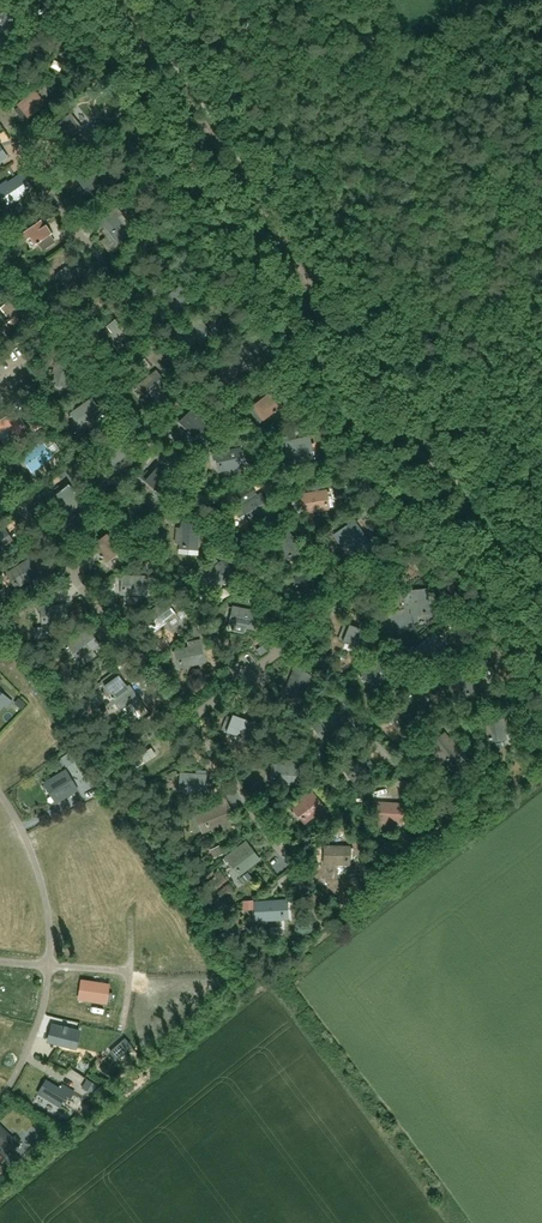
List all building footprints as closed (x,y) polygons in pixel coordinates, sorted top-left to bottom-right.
[(62,64),(57,69),(62,75),(68,70),(62,64)] [(25,121),(46,103),(35,89),(17,104),(24,112),(20,116),(25,121)] [(60,144),(82,127),(72,114),(54,127),(60,136),(56,139),(60,144)] [(109,181),(99,166),(80,179),(86,188),(82,190),(86,196),(101,186),(101,187),(104,185),(103,184),(109,181)] [(12,201),(31,188),(22,175),(3,188),(12,201)] [(113,214),(101,224),(107,231),(104,233),(108,238),(108,240),(103,244),(107,249),(113,257),(122,250),(119,246),(127,240),(126,238),(128,237),(127,236),(129,234),(113,214)] [(37,243),(52,233),(47,225),(45,226),(41,220),(22,233),(26,240),(32,235),(37,243)] [(69,286),(87,272),(78,259),(60,273),(69,286)] [(29,314),(15,297),(6,303),(3,299),(0,301),(0,306),(15,325),(29,314)] [(119,338),(126,333),(115,319),(107,325),(108,327),(103,331),(119,349),(124,344),(119,338)] [(67,384),(74,362),(59,357),(52,379),(67,384)] [(30,371),(35,377),(40,374),(35,367),(30,371)] [(149,398),(167,383),(157,371),(139,385),(149,398)] [(259,422),(281,406),(271,392),(253,405),(260,414),(255,417),(259,422)] [(83,425),(102,412),(92,399),(74,412),(83,425)] [(195,437),(207,425),(192,409),(184,417),(180,413),(176,418),(195,437)] [(0,419),(0,429),(6,426),(10,432),(14,430),(17,436),(28,429),(25,423),(24,424),(18,415),(17,416),(13,411),(0,419)] [(111,464),(130,451),(121,438),(102,451),(111,464)] [(33,469),(52,455),(43,443),(24,456),(33,469)] [(289,464),(312,459),(308,444),(286,448),(289,464)] [(222,469),(244,465),(241,449),(218,454),(222,469)] [(162,495),(174,482),(157,467),(150,475),(146,472),(142,477),(162,495)] [(69,513),(82,502),(69,485),(60,491),(57,487),(52,491),(69,513)] [(304,511),(326,508),(324,492),(302,495),(304,511)] [(251,519),(271,508),(263,494),(243,506),(251,519)] [(353,549),(366,540),(353,521),(334,535),(342,546),(348,542),(353,549)] [(176,527),(175,543),(181,544),(181,545),(197,547),(199,524),(183,522),(183,527),(176,527)] [(13,541),(5,528),(0,530),(0,549),(13,541)] [(288,557),(300,547),(286,530),(273,540),(288,557)] [(107,562),(121,551),(107,534),(99,540),(96,536),(90,540),(107,562)] [(18,586),(37,574),(29,560),(10,572),(18,586)] [(215,587),(234,573),(225,560),(206,574),(215,587)] [(319,593),(322,577),(299,573),(297,589),(319,593)] [(147,593),(147,577),(124,577),(124,593),(147,593)] [(412,613),(428,611),(426,589),(404,591),(405,609),(412,608),(412,613)] [(166,601),(148,615),(157,627),(166,621),(171,628),(181,621),(175,614),(166,601)] [(45,624),(68,622),(66,606),(44,608),(45,624)] [(255,628),(258,612),(236,607),(233,623),(232,629),(244,632),(245,626),(255,628)] [(364,649),(371,633),(350,625),(346,635),(341,633),(339,639),(364,649)] [(83,631),(66,643),(69,647),(72,645),(85,664),(97,655),(92,649),(99,644),(90,631),(85,634),(83,631)] [(422,664),(444,647),(434,633),(416,646),(423,655),(418,658),(422,664)] [(182,665),(204,661),(200,640),(189,642),(190,648),(178,650),(182,665)] [(375,685),(393,671),(383,659),(365,673),(375,685)] [(303,695),(310,674),(296,668),(288,690),(303,695)] [(456,695),(472,692),(469,670),(453,672),(456,695)] [(113,679),(105,685),(118,703),(122,708),(131,702),(135,707),(143,702),(135,691),(130,684),(127,686),(119,675),(116,677),(113,679)] [(4,705),(7,707),(11,701),(0,692),(0,709),(4,705)] [(413,698),(394,712),(398,716),(403,712),(409,720),(422,711),(413,698)] [(325,737),(343,724),(334,711),(330,714),(327,710),(318,717),(321,720),(316,724),(325,737)] [(503,725),(510,724),(509,713),(486,716),(489,739),(505,736),(503,725)] [(248,739),(254,723),(233,715),(229,725),(224,723),(222,729),(248,739)] [(442,735),(431,743),(445,761),(458,751),(462,748),(455,738),(450,742),(444,733),(442,735)] [(356,779),(374,765),(364,753),(346,767),(356,779)] [(289,761),(288,766),(276,765),(274,780),(297,783),(299,762),(289,761)] [(77,790),(66,771),(48,782),(59,800),(77,790)] [(205,791),(206,775),(183,774),(182,790),(205,791)] [(306,820),(324,806),(314,794),(296,808),(306,820)] [(400,821),(401,805),(378,804),(377,820),(400,821)] [(209,828),(230,820),(224,805),(196,816),(199,822),(205,819),(207,823),(206,824),(207,826),(208,826),(209,828)] [(246,841),(223,859),(226,863),(231,860),(233,861),(232,862),(238,871),(239,870),(240,872),(259,858),(246,841)] [(346,863),(347,848),(324,847),(324,863),(346,863)] [(260,919),(283,917),(282,902),(259,903),(260,919)] [(110,983),(81,976),(77,995),(106,1001),(110,983)] [(80,1031),(51,1023),(46,1043),(75,1050),(80,1031)] [(60,1089),(46,1081),(39,1093),(60,1106),(66,1095),(70,1098),(74,1092),(62,1085),(60,1089)] [(1,1126),(0,1127),(0,1147),(2,1150),(0,1152),(6,1157),(21,1141),(16,1136),(13,1138),(1,1126)]
